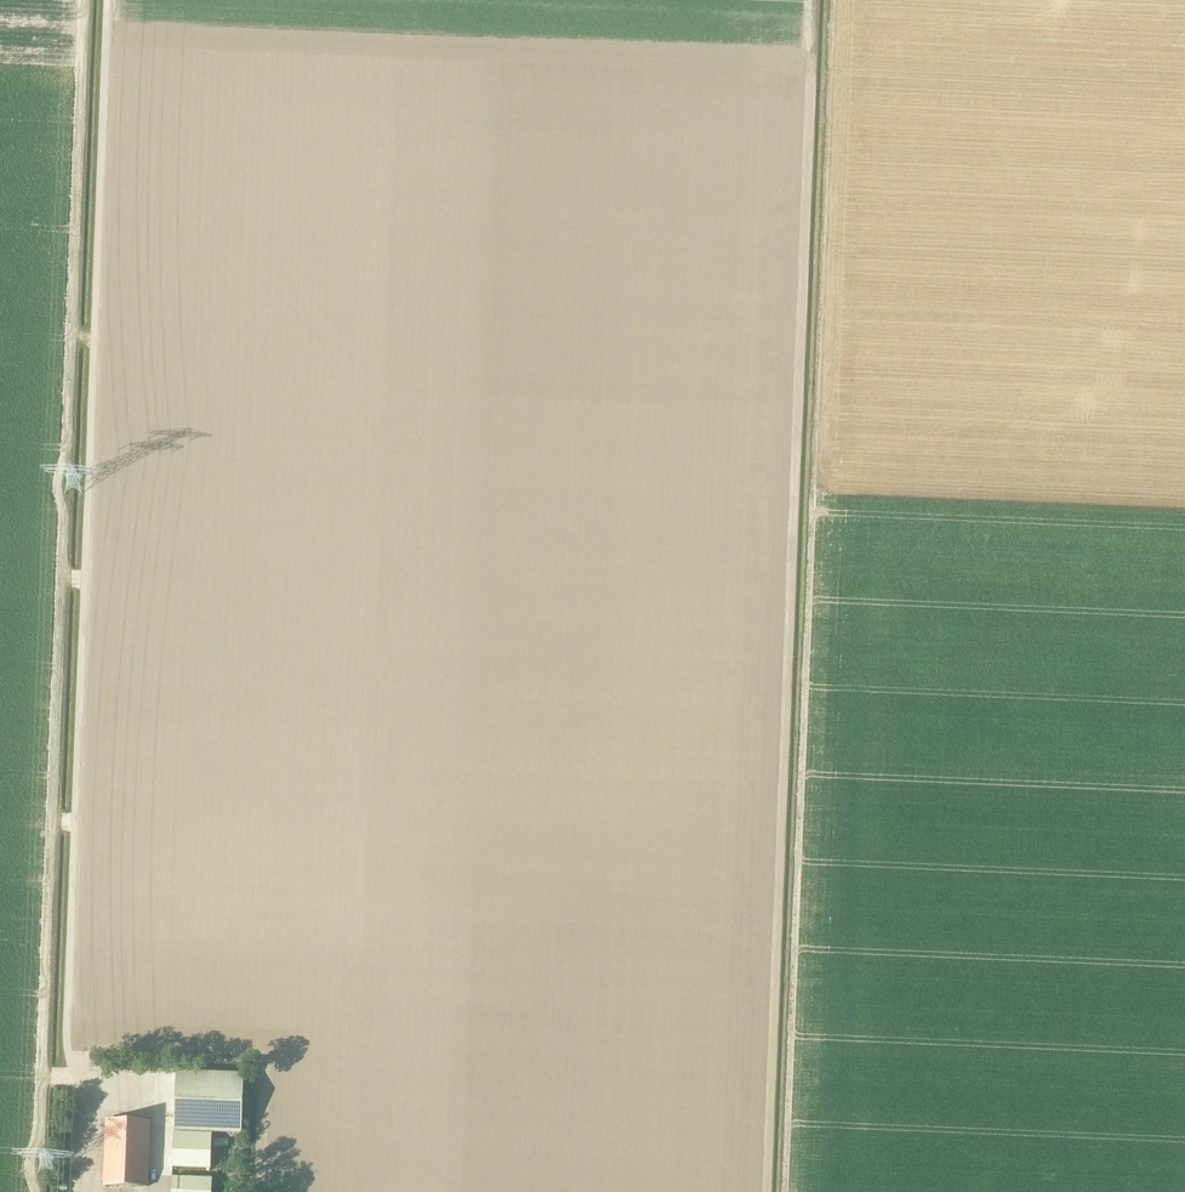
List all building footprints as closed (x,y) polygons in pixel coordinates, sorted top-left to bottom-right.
[(239,1133),(241,1073),(175,1070),(173,1118),(173,1122),(172,1166),(209,1168),(211,1132),(239,1133)] [(147,1186),(149,1121),(105,1120),(103,1184),(147,1186)] [(211,1177),(172,1175),(171,1191),(211,1191),(211,1177)]
